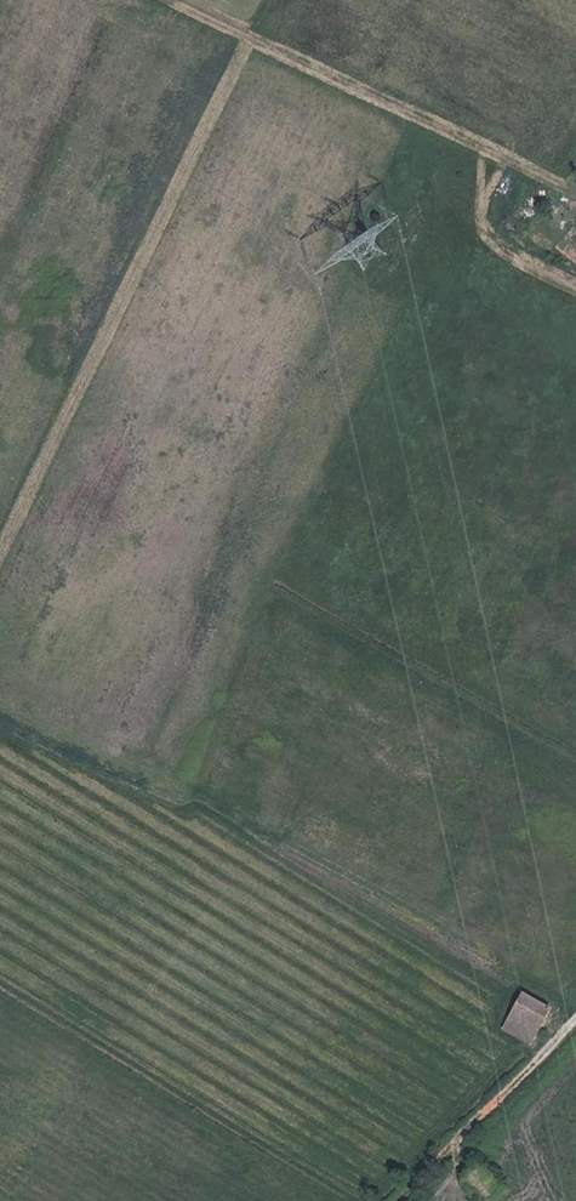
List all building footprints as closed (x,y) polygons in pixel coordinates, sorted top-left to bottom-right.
[(519,1043),(539,1008),(513,994),(494,1029),(519,1043)]
